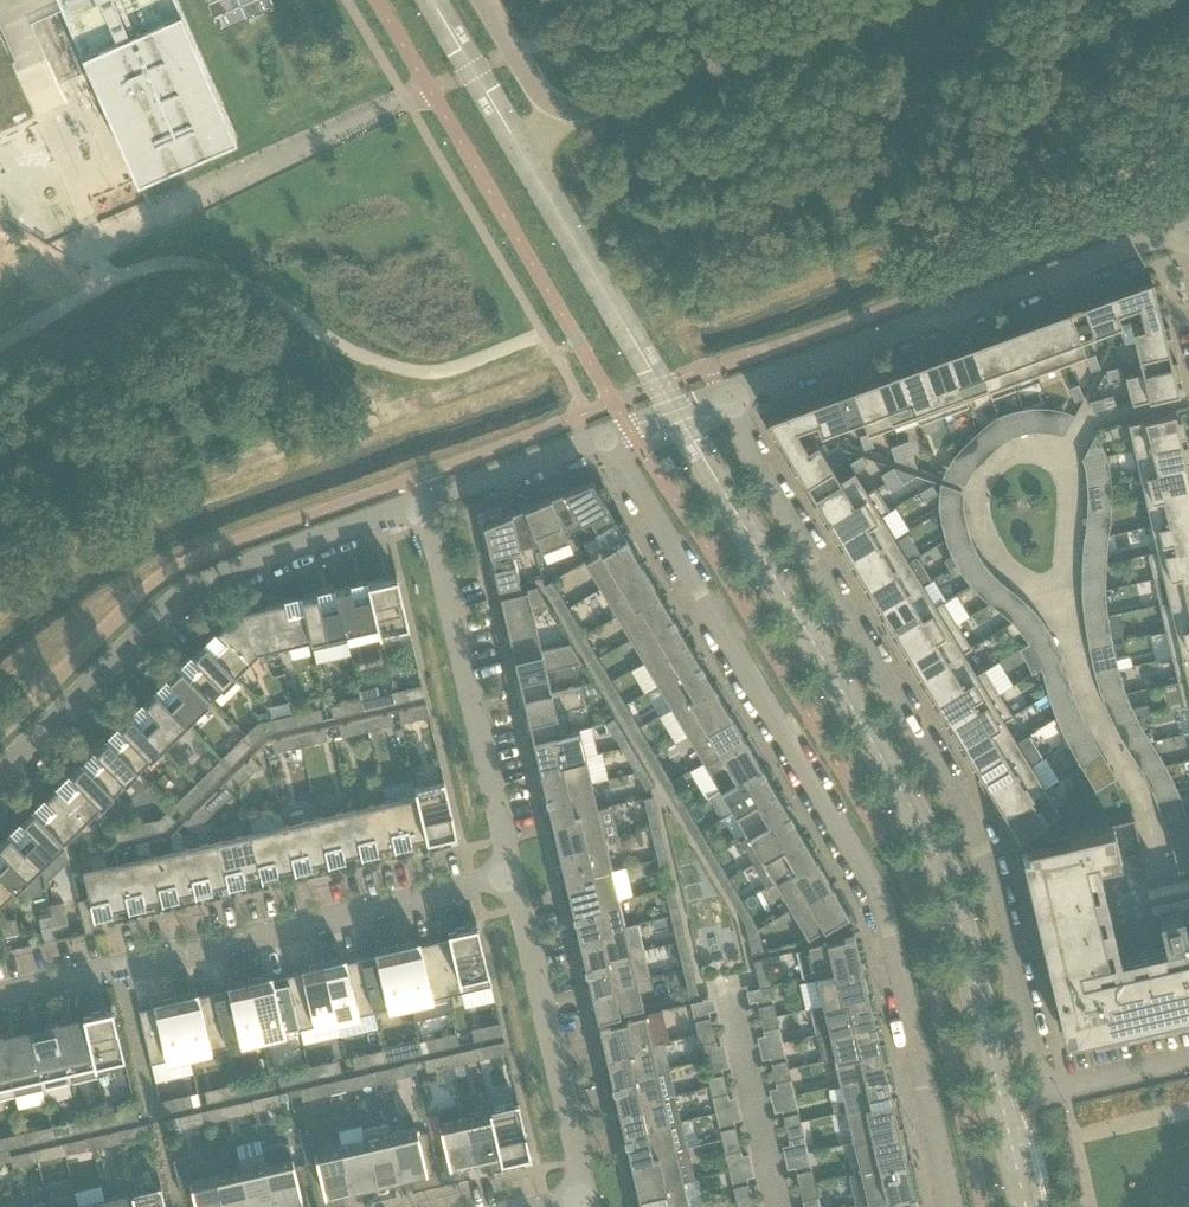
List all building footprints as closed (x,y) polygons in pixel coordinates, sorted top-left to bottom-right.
[(48,110),(67,102),(32,20),(43,15),(62,7),(98,90),(137,180),(236,137),(176,0),(0,0),(0,131),(48,110)] [(219,26),(272,2),(271,0),(208,0),(219,26)] [(1151,278),(1110,294),(1120,323),(1129,319),(1132,329),(1162,322),(1151,278)] [(1069,308),(1068,309),(1078,338),(1079,337),(1086,335),(1120,323),(1110,294),(1104,295),(1093,299),(1076,306),(1069,308)] [(1045,317),(1044,317),(1060,362),(1084,354),(1078,338),(1068,309),(1066,303),(1055,307),(1057,313),(1053,314),(1047,316),(1045,317)] [(1033,321),(1020,326),(1036,371),(1060,362),(1044,317),(1042,312),(1031,316),(1033,321)] [(997,335),(996,335),(1009,371),(1012,380),(1015,389),(1039,380),(1036,371),(1020,326),(1018,321),(1007,325),(1009,330),(1005,332),(1000,334),(997,335)] [(1162,322),(1132,329),(1140,363),(1142,371),(1172,364),(1168,350),(1166,339),(1163,327),(1162,322)] [(973,344),(972,344),(988,389),(991,397),(1015,389),(1012,380),(1009,371),(996,335),(994,330),(983,334),(985,339),(981,341),(976,342),(973,344)] [(949,352),(948,353),(964,397),(965,397),(968,396),(988,389),(972,344),(970,338),(959,342),(961,348),(957,349),(952,351),(949,352)] [(925,361),(924,361),(943,415),(967,406),(964,397),(948,353),(946,347),(935,351),(937,356),(933,358),(928,360),(925,361)] [(1086,357),(1091,370),(1099,367),(1095,354),(1086,357)] [(901,370),(900,370),(916,415),(919,424),(943,415),(924,361),(922,356),(911,360),(913,365),(909,367),(904,369),(901,370)] [(1142,371),(1126,375),(1132,401),(1178,390),(1175,380),(1174,375),(1180,374),(1177,363),(1172,364),(1142,371)] [(877,379),(876,379),(892,424),(909,418),(915,415),(916,415),(900,370),(898,365),(887,369),(889,374),(885,376),(879,378),(877,379)] [(1106,370),(1108,379),(1122,376),(1120,366),(1106,370)] [(865,383),(852,388),(868,432),(892,424),(876,379),(874,373),(863,377),(865,383)] [(1069,387),(1074,400),(1083,397),(1078,384),(1069,387)] [(852,388),(810,403),(821,432),(854,420),(861,417),(862,417),(852,388)] [(1089,401),(1092,410),(1105,407),(1103,398),(1089,401)] [(810,403),(767,419),(769,422),(778,436),(789,456),(816,440),(813,435),(821,432),(810,403)] [(1044,437),(1058,432),(1050,410),(1035,415),(1044,437)] [(1017,439),(1031,434),(1023,411),(1009,416),(1017,439)] [(1025,415),(1030,428),(1039,425),(1034,411),(1025,415)] [(1174,411),(1128,422),(1134,449),(1180,438),(1186,437),(1184,428),(1178,430),(1176,423),(1174,411)] [(1053,417),(1058,430),(1067,427),(1062,414),(1053,417)] [(1000,422),(1005,435),(1014,432),(1009,418),(1000,422)] [(993,448),(1007,443),(999,421),(985,426),(993,448)] [(867,433),(859,435),(864,449),(873,446),(868,432),(867,433)] [(978,436),(983,449),(992,446),(987,433),(978,436)] [(972,465),(986,460),(978,438),(964,443),(972,465)] [(1134,449),(1140,474),(1186,463),(1188,462),(1188,453),(1184,455),(1182,448),(1181,441),(1180,439),(1180,438),(1134,449)] [(816,440),(789,456),(793,462),(799,472),(812,494),(839,478),(816,440)] [(908,443),(898,446),(903,460),(912,456),(908,443)] [(903,460),(898,446),(890,449),(895,463),(903,460)] [(1087,450),(1089,459),(1103,456),(1101,447),(1087,450)] [(968,455),(959,459),(964,472),(973,469),(968,455)] [(861,456),(849,463),(854,470),(854,471),(867,464),(861,456)] [(1109,471),(1106,456),(1083,462),(1086,476),(1109,471)] [(959,459),(951,462),(955,475),(964,472),(959,459)] [(1140,474),(1145,499),(1188,489),(1188,477),(1188,473),(1187,468),(1186,464),(1186,463),(1140,474)] [(839,478),(812,494),(821,508),(816,511),(821,519),(821,520),(826,517),(867,493),(857,476),(854,471),(854,470),(850,473),(839,479),(839,478)] [(880,477),(885,484),(897,477),(892,470),(880,477)] [(963,488),(972,470),(941,480),(963,488)] [(1089,476),(1091,485),(1105,482),(1103,473),(1089,476)] [(897,477),(885,484),(890,493),(902,486),(897,477)] [(591,479),(560,491),(563,496),(578,521),(588,516),(606,547),(625,536),(591,479)] [(1113,496),(1110,482),(1087,487),(1090,501),(1113,496)] [(867,493),(826,517),(834,530),(829,533),(835,542),(839,539),(880,515),(888,510),(887,509),(875,488),(867,493)] [(932,488),(920,495),(924,503),(937,496),(932,488)] [(1145,499),(1151,525),(1188,516),(1188,489),(1145,499)] [(523,506),(514,510),(515,515),(522,545),(538,541),(541,549),(568,539),(564,530),(578,521),(563,496),(560,491),(550,495),(523,506)] [(939,500),(944,508),(956,501),(951,493),(939,500)] [(1090,502),(1092,511),(1105,508),(1103,499),(1090,502)] [(965,515),(957,502),(937,515),(945,527),(965,515)] [(1111,524),(1108,509),(1085,515),(1088,529),(1111,524)] [(514,510),(483,522),(498,588),(519,583),(511,547),(522,545),(515,515),(514,510)] [(880,515),(839,539),(849,555),(844,558),(849,565),(853,562),(894,538),(880,515)] [(1151,525),(1155,543),(1157,551),(1188,544),(1188,516),(1151,525)] [(945,529),(950,537),(962,529),(957,521),(945,529)] [(1086,530),(1089,540),(1102,536),(1100,527),(1086,530)] [(971,543),(963,530),(943,542),(951,555),(971,543)] [(584,560),(601,587),(641,563),(625,536),(606,547),(584,560)] [(894,538),(853,562),(857,567),(859,572),(863,578),(858,581),(861,586),(862,588),(867,585),(908,561),(907,558),(894,538)] [(1109,552),(1106,538),(1083,543),(1086,557),(1109,552)] [(1148,554),(1154,579),(1188,570),(1188,544),(1157,551),(1148,554)] [(955,554),(960,562),(972,554),(967,546),(955,554)] [(982,567),(974,554),(954,566),(962,579),(982,567)] [(1084,559),(1086,568),(1100,565),(1098,555),(1084,559)] [(908,561),(867,585),(868,587),(871,591),(873,595),(877,601),(872,604),(875,609),(876,611),(881,608),(922,584),(930,579),(916,556),(908,561)] [(601,587),(616,614),(657,590),(641,563),(601,587)] [(1107,579),(1104,564),(1081,570),(1084,584),(1107,579)] [(970,575),(975,583),(987,576),(982,567),(970,575)] [(1154,579),(1160,602),(1160,603),(1188,597),(1188,570),(1154,579)] [(999,587),(991,574),(971,586),(979,599),(999,587)] [(386,578),(368,583),(380,634),(383,646),(411,640),(409,627),(398,581),(397,576),(396,576),(387,578),(386,578)] [(552,580),(544,585),(552,598),(560,594),(552,580)] [(1084,585),(1086,594),(1100,591),(1098,582),(1084,585)] [(368,583),(335,590),(347,641),(345,632),(377,624),(379,634),(380,634),(368,583)] [(922,584),(881,608),(882,610),(883,612),(886,617),(889,621),(884,624),(889,632),(890,633),(894,630),(935,606),(935,605),(922,584)] [(499,595),(514,656),(542,650),(532,610),(548,606),(536,586),(499,595)] [(989,593),(994,601),(1006,594),(1001,586),(989,593)] [(335,590),(302,598),(313,649),(347,641),(335,590)] [(616,614),(630,637),(671,613),(657,590),(616,614)] [(1107,605),(1104,591),(1080,596),(1084,610),(1107,605)] [(1021,604),(1013,592),(993,604),(1001,617),(1021,604)] [(560,594),(552,598),(560,612),(568,607),(560,594)] [(1160,603),(1166,630),(1188,624),(1188,597),(1160,603)] [(302,598),(268,606),(277,647),(310,640),(312,649),(313,649),(302,598)] [(935,606),(894,630),(895,632),(896,634),(900,639),(902,643),(897,646),(902,653),(902,654),(903,655),(908,652),(956,623),(956,622),(943,601),(935,606)] [(1011,611),(1016,619),(1028,612),(1023,604),(1011,611)] [(268,606),(237,613),(259,651),(277,647),(268,606)] [(1087,611),(1089,620),(1103,617),(1100,607),(1087,611)] [(1040,624),(1032,611),(1012,623),(1020,636),(1040,624)] [(237,613),(205,644),(235,675),(259,651),(237,613)] [(630,637),(644,661),(685,637),(671,613),(630,637)] [(573,615),(564,619),(576,639),(584,634),(573,615)] [(1110,631),(1106,617),(1083,622),(1087,637),(1110,631)] [(956,623),(908,652),(908,654),(910,656),(914,662),(917,668),(912,671),(915,676),(917,678),(922,675),(962,651),(970,646),(969,644),(956,623)] [(1166,630),(1172,656),(1188,652),(1188,624),(1166,630)] [(1028,633),(1033,641),(1045,633),(1040,625),(1028,633)] [(584,634),(576,639),(585,655),(593,650),(584,634)] [(1055,647),(1048,634),(1033,643),(1041,655),(1055,647)] [(1091,637),(1094,646),(1107,643),(1105,634),(1091,637)] [(644,661),(658,684),(699,660),(685,637),(644,661)] [(514,656),(523,698),(551,691),(546,671),(582,662),(570,643),(542,650),(514,656)] [(205,644),(180,668),(210,699),(235,675),(205,644)] [(1114,658),(1111,644),(1088,649),(1091,664),(1114,658)] [(1024,652),(1035,671),(1057,658),(1052,649),(1040,657),(1034,647),(1024,652)] [(962,651),(922,675),(922,677),(923,679),(927,685),(931,691),(926,694),(929,699),(931,701),(935,698),(976,674),(975,672),(965,655),(963,652),(962,651)] [(1172,656),(1178,681),(1188,678),(1188,652),(1172,656)] [(607,673),(598,657),(589,662),(599,678),(607,673)] [(1066,671),(1059,658),(1038,670),(1046,683),(1066,671)] [(658,685),(646,693),(659,715),(672,707),(712,683),(699,660),(658,684),(658,685)] [(1097,664),(1099,673),(1113,670),(1111,660),(1097,664)] [(180,668),(156,692),(186,723),(210,699),(180,668)] [(1120,684),(1117,669),(1094,675),(1097,689),(1120,684)] [(976,674),(935,698),(936,700),(938,702),(941,708),(945,714),(940,717),(943,722),(945,725),(949,722),(998,693),(997,690),(984,670),(976,674)] [(1047,683),(1052,691),(1064,683),(1059,675),(1047,683)] [(1178,681),(1178,682),(1183,706),(1188,705),(1188,678),(1178,681)] [(603,685),(613,701),(621,696),(611,680),(603,685)] [(672,707),(687,734),(728,710),(712,683),(672,707)] [(1074,696),(1066,683),(1046,695),(1053,708),(1074,696)] [(551,691),(523,698),(533,739),(561,733),(570,730),(565,710),(586,705),(581,684),(551,691)] [(424,696),(422,685),(403,689),(405,701),(424,696)] [(1105,688),(1107,697),(1121,694),(1119,685),(1105,688)] [(375,686),(359,690),(361,699),(359,699),(362,711),(380,707),(378,698),(378,695),(375,686)] [(156,692),(132,716),(161,746),(186,723),(156,692)] [(998,693),(949,722),(950,723),(951,725),(954,730),(957,734),(952,737),(957,745),(958,746),(963,744),(1003,719),(1011,715),(998,693)] [(1128,708),(1125,694),(1102,699),(1105,713),(1128,708)] [(362,711),(359,699),(339,704),(342,715),(362,711)] [(1055,707),(1060,715),(1073,708),(1068,700),(1055,707)] [(617,708),(626,724),(635,719),(625,703),(617,708)] [(429,716),(426,705),(407,709),(410,720),(429,716)] [(1129,709),(1116,712),(1118,721),(1131,718),(1132,718),(1149,714),(1147,705),(1129,709)] [(1082,721),(1075,708),(1054,720),(1062,733),(1082,721)] [(311,710),(293,714),(296,726),(314,722),(311,710)] [(687,734),(703,761),(744,737),(728,710),(687,734)] [(296,726),(293,714),(276,718),(278,730),(296,726)] [(382,715),(364,719),(367,731),(385,726),(382,715)] [(132,716),(107,740),(137,770),(161,746),(132,716)] [(606,722),(617,740),(625,735),(614,717),(606,722)] [(1141,733),(1137,718),(1114,724),(1118,738),(1141,733)] [(367,731),(364,719),(347,723),(350,735),(367,731)] [(1003,719),(963,744),(970,756),(965,759),(970,767),(971,768),(976,765),(1017,741),(1016,740),(1003,719)] [(256,724),(242,738),(251,746),(264,733),(266,733),(256,724)] [(1067,732),(1072,740),(1084,733),(1079,724),(1067,732)] [(561,733),(533,739),(539,766),(585,755),(597,753),(591,726),(579,728),(570,730),(561,733)] [(316,730),(298,734),(300,746),(318,742),(316,730)] [(1094,745),(1086,732),(1066,745),(1074,757),(1094,745)] [(300,746),(298,734),(281,738),(283,750),(300,746)] [(635,739),(647,759),(655,754),(643,734),(635,739)] [(1017,741),(976,765),(985,782),(981,785),(984,790),(985,792),(990,789),(1042,758),(1028,734),(1017,741)] [(744,737),(703,761),(719,788),(760,764),(744,737)] [(251,746),(242,738),(230,750),(238,759),(251,746)] [(107,740),(83,763),(113,794),(137,770),(107,740)] [(621,747),(631,765),(639,760),(629,743),(621,747)] [(1153,757),(1150,743),(1127,748),(1130,763),(1153,757)] [(1080,755),(1085,763),(1097,756),(1093,748),(1080,755)] [(539,766),(545,792),(591,781),(585,755),(539,766)] [(1042,758),(990,789),(999,805),(995,808),(998,813),(999,815),(1004,812),(1044,788),(1058,780),(1044,756),(1042,758)] [(1108,769),(1100,757),(1080,769),(1088,782),(1108,769)] [(1144,761),(1146,770),(1160,767),(1158,757),(1144,761)] [(659,761),(651,766),(663,786),(671,781),(659,761)] [(83,763),(58,787),(88,818),(113,794),(83,763)] [(232,776),(240,785),(254,772),(245,763),(232,776)] [(719,788),(707,795),(721,819),(733,811),(774,787),(760,764),(719,788)] [(213,766),(196,783),(205,791),(221,775),(213,766)] [(1169,781),(1166,766),(1143,771),(1146,786),(1169,781)] [(644,767),(635,772),(646,789),(654,784),(644,767)] [(1095,779),(1100,787),(1112,780),(1107,772),(1095,779)] [(444,781),(415,787),(427,839),(455,832),(456,832),(444,781)] [(545,792),(551,818),(597,808),(591,781),(545,792)] [(1156,784),(1158,794),(1172,790),(1169,781),(1156,784)] [(205,791),(196,783),(180,798),(189,807),(205,791)] [(58,787),(34,811),(64,842),(88,818),(58,787)] [(416,795),(384,802),(393,844),(426,836),(426,839),(427,839),(415,787),(414,787),(416,795)] [(733,811),(747,834),(788,810),(774,787),(733,811)] [(1044,788),(1004,812),(1013,828),(1008,831),(1013,838),(1013,839),(1018,836),(1059,812),(1044,788)] [(668,794),(679,813),(687,808),(676,789),(668,794)] [(1180,804),(1176,790),(1153,795),(1157,809),(1180,804)] [(217,791),(203,804),(211,812),(211,813),(225,800),(217,791)] [(643,798),(648,820),(658,818),(652,796),(643,798)] [(384,802),(351,810),(360,852),(393,844),(384,802)] [(211,812),(203,804),(191,817),(199,825),(211,813),(211,812)] [(1165,808),(1167,817),(1181,814),(1179,805),(1165,808)] [(551,818),(558,849),(604,838),(597,808),(551,818)] [(687,808),(679,813),(688,828),(697,824),(687,808)] [(351,810),(317,818),(327,859),(360,852),(351,810)] [(747,834),(739,839),(753,862),(761,858),(801,833),(788,810),(747,834)] [(34,811),(10,835),(39,865),(64,842),(34,811)] [(1186,815),(1163,820),(1166,834),(1188,829),(1188,827),(1186,815)] [(159,819),(141,823),(143,835),(165,830),(169,826),(160,817),(159,819)] [(317,818),(284,825),(294,867),(327,859),(317,818)] [(143,835),(141,823),(120,828),(122,840),(143,835)] [(1084,857),(1094,855),(1096,863),(1120,857),(1112,824),(1025,844),(1026,850),(1021,852),(1064,1038),(1091,1032),(1092,1035),(1188,1012),(1188,938),(1181,910),(1158,916),(1164,944),(1161,945),(1164,957),(1079,976),(1077,965),(1107,958),(1084,857)] [(284,825),(251,833),(261,875),(294,867),(284,825)] [(174,851),(151,856),(161,898),(194,890),(184,848),(181,836),(176,830),(170,836),(174,851)] [(701,831),(693,836),(702,852),(710,847),(701,831)] [(1176,843),(1188,840),(1188,837),(1187,831),(1174,834),(1176,843)] [(251,833),(218,841),(227,882),(261,875),(251,833)] [(761,858),(753,862),(766,886),(774,881),(815,857),(801,833),(761,858)] [(0,844),(0,874),(15,889),(39,865),(10,835),(0,844)] [(652,837),(657,859),(667,857),(661,835),(652,837)] [(558,849),(565,879),(611,869),(604,838),(558,849)] [(218,841),(184,848),(194,890),(227,882),(218,841)] [(139,859),(118,864),(128,905),(161,898),(151,856),(148,842),(135,845),(139,859)] [(1171,846),(1174,861),(1188,857),(1188,842),(1171,846)] [(128,905),(118,864),(108,866),(104,852),(88,856),(92,870),(84,872),(90,898),(78,901),(81,916),(93,913),(111,909),(128,905)] [(724,870),(715,854),(707,859),(716,875),(724,870)] [(774,881),(790,908),(831,883),(815,857),(774,881)] [(1182,871),(1188,869),(1188,859),(1180,861),(1182,871)] [(659,867),(664,890),(674,887),(668,865),(659,867)] [(565,879),(572,910),(618,899),(611,869),(565,879)] [(15,889),(0,874),(0,904),(15,889)] [(720,882),(730,898),(738,893),(728,877),(720,882)] [(831,883),(790,908),(807,936),(823,927),(826,932),(848,927),(848,925),(842,915),(848,911),(831,883)] [(678,905),(674,887),(664,890),(668,907),(678,905)] [(572,910),(578,936),(624,925),(618,899),(572,910)] [(734,905),(745,924),(753,919),(742,901),(734,905)] [(63,902),(49,905),(52,917),(54,925),(68,922),(63,902)] [(670,915),(674,933),(684,931),(680,913),(670,915)] [(52,917),(39,920),(41,928),(54,925),(52,917)] [(3,936),(19,933),(15,918),(0,921),(0,922),(3,936)] [(449,938),(434,941),(447,995),(491,985),(477,923),(447,930),(449,938)] [(624,925),(578,936),(584,962),(630,952),(642,949),(636,923),(635,923),(624,925)] [(808,947),(796,950),(803,977),(814,974),(861,963),(854,932),(807,943),(808,947)] [(760,936),(748,939),(752,953),(763,950),(760,936)] [(676,942),(681,960),(690,957),(686,939),(676,942)] [(397,942),(396,942),(409,1000),(410,1004),(447,995),(434,941),(412,947),(411,942),(398,945),(397,942)] [(410,1004),(409,1000),(396,942),(395,942),(396,945),(374,950),(375,955),(361,958),(373,1012),(410,1004)] [(630,952),(584,962),(590,989),(637,978),(644,976),(647,976),(648,975),(642,949),(630,952)] [(753,960),(757,978),(769,976),(765,957),(753,960)] [(323,959),(322,959),(336,1021),(373,1012),(361,958),(339,964),(338,959),(324,962),(323,959)] [(309,970),(287,975),(300,1029),(336,1021),(322,959),(322,962),(308,966),(309,970)] [(814,974),(821,1004),(868,994),(861,963),(814,974)] [(249,976),(248,976),(263,1038),(300,1029),(287,975),(265,981),(264,976),(250,979),(249,976)] [(694,975),(685,977),(689,995),(698,993),(694,975)] [(236,987),(213,993),(226,1046),(263,1038),(248,976),(248,980),(235,983),(236,987)] [(637,978),(590,989),(597,1017),(643,1006),(637,978)] [(154,1006),(139,1010),(151,1064),(156,1081),(193,1072),(189,1055),(176,1000),(175,993),(174,993),(175,997),(161,1000),(162,1004),(154,1006)] [(175,993),(189,1055),(226,1046),(213,993),(191,998),(190,993),(176,996),(175,993)] [(821,1004),(810,1007),(816,1033),(828,1031),(874,1020),(868,994),(821,1004)] [(757,1006),(760,1017),(776,1014),(773,1002),(757,1006)] [(101,1010),(83,1014),(86,1023),(94,1060),(95,1064),(95,1065),(124,1059),(113,1012),(112,1008),(112,1007),(111,1008),(102,1010),(101,1010)] [(598,1023),(606,1054),(652,1044),(645,1013),(598,1023)] [(760,1017),(763,1029),(778,1026),(776,1014),(760,1017)] [(713,1028),(710,1016),(694,1020),(697,1032),(713,1028)] [(828,1031),(816,1033),(822,1060),(834,1057),(880,1046),(874,1020),(828,1031)] [(57,1022),(56,1023),(67,1070),(70,1082),(98,1075),(95,1065),(95,1064),(94,1060),(86,1023),(85,1024),(80,1025),(70,1027),(69,1022),(57,1024),(57,1022)] [(502,1034),(500,1022),(480,1027),(483,1038),(502,1034)] [(46,1033),(30,1036),(40,1077),(42,1088),(43,1088),(70,1082),(67,1070),(56,1023),(56,1025),(45,1027),(46,1033)] [(715,1040),(713,1028),(697,1032),(700,1043),(715,1040)] [(434,1037),(437,1049),(459,1044),(456,1032),(434,1037)] [(1,1035),(12,1083),(15,1095),(42,1088),(40,1077),(30,1036),(15,1040),(13,1034),(2,1037),(1,1035)] [(15,1095),(12,1083),(1,1035),(0,1035),(1,1037),(0,1037),(0,1098),(15,1095)] [(507,1052),(504,1041),(485,1045),(487,1057),(507,1052)] [(652,1044),(606,1054),(612,1081),(650,1072),(658,1071),(668,1068),(662,1041),(652,1044)] [(403,1045),(382,1050),(385,1061),(406,1056),(403,1045)] [(834,1057),(840,1083),(886,1073),(880,1046),(834,1057)] [(468,1049),(450,1053),(453,1065),(470,1061),(468,1049)] [(385,1061),(382,1050),(361,1054),(364,1066),(385,1061)] [(453,1065),(450,1053),(433,1057),(436,1069),(453,1065)] [(788,1069),(786,1059),(770,1062),(773,1072),(788,1069)] [(329,1062),(308,1067),(311,1078),(332,1073),(329,1062)] [(413,1062),(402,1064),(405,1076),(416,1073),(413,1062)] [(311,1078),(308,1067),(287,1071),(290,1083),(311,1078)] [(393,1067),(376,1070),(378,1082),(381,1082),(383,1090),(397,1087),(395,1078),(396,1078),(393,1067)] [(612,1081),(618,1107),(674,1094),(668,1068),(658,1071),(612,1081)] [(775,1082),(791,1078),(788,1069),(773,1072),(775,1082)] [(378,1082),(376,1070),(358,1074),(361,1086),(378,1082)] [(725,1083),(723,1073),(707,1077),(709,1086),(725,1083)] [(844,1100),(831,1103),(834,1112),(846,1110),(892,1099),(886,1073),(840,1083),(844,1100)] [(343,1078),(326,1082),(329,1094),(346,1090),(343,1078)] [(256,1079),(234,1084),(237,1095),(258,1090),(256,1079)] [(329,1094),(326,1082),(308,1086),(311,1098),(329,1094)] [(727,1093),(725,1083),(709,1086),(712,1096),(727,1093)] [(237,1095),(234,1084),(213,1088),(216,1100),(237,1095)] [(618,1107),(624,1134),(670,1123),(680,1121),(674,1094),(618,1107)] [(268,1095),(251,1099),(254,1111),(271,1107),(268,1095)] [(159,1101),(162,1113),(184,1108),(181,1096),(159,1101)] [(254,1111),(251,1099),(234,1103),(237,1115),(254,1111)] [(846,1110),(853,1140),(899,1129),(892,1099),(846,1110)] [(518,1101),(489,1108),(501,1159),(519,1155),(520,1155),(529,1153),(530,1153),(530,1152),(529,1148),(518,1101)] [(462,1103),(439,1109),(441,1121),(439,1121),(440,1128),(450,1167),(466,1163),(467,1163),(475,1161),(475,1159),(474,1157),(465,1115),(462,1103)] [(138,1118),(135,1107),(116,1111),(118,1123),(138,1118)] [(219,1107),(201,1111),(204,1122),(221,1118),(219,1107)] [(489,1110),(465,1115),(474,1157),(475,1159),(475,1161),(476,1161),(484,1159),(485,1159),(499,1156),(500,1160),(501,1159),(489,1108),(488,1108),(489,1110)] [(201,1111),(180,1116),(182,1127),(204,1122),(201,1111)] [(801,1123),(798,1111),(783,1115),(785,1127),(801,1123)] [(96,1116),(79,1120),(82,1131),(99,1127),(96,1116)] [(164,1119),(167,1133),(183,1130),(180,1116),(164,1119)] [(82,1131),(79,1120),(61,1124),(64,1135),(82,1131)] [(624,1134),(630,1160),(676,1149),(686,1147),(680,1121),(670,1123),(624,1134)] [(147,1123),(139,1125),(127,1128),(130,1139),(149,1135),(147,1123)] [(388,1123),(363,1129),(376,1184),(391,1181),(392,1180),(400,1179),(401,1178),(400,1177),(400,1174),(390,1133),(388,1123)] [(804,1135),(801,1123),(785,1127),(788,1139),(804,1135)] [(362,1125),(337,1130),(340,1144),(341,1149),(350,1185),(350,1188),(351,1190),(360,1188),(361,1188),(376,1184),(363,1129),(362,1125)] [(738,1137),(735,1126),(719,1129),(722,1141),(738,1137)] [(391,1132),(390,1133),(400,1174),(400,1177),(401,1178),(409,1176),(410,1176),(427,1172),(416,1127),(395,1131),(391,1132)] [(23,1132),(26,1144),(43,1140),(41,1128),(23,1132)] [(853,1140),(860,1171),(906,1160),(899,1129),(853,1140)] [(107,1132),(90,1136),(93,1148),(110,1144),(107,1132)] [(0,1138),(0,1150),(9,1148),(16,1146),(13,1135),(0,1138)] [(93,1148),(90,1136),(73,1140),(76,1152),(93,1148)] [(741,1149),(738,1137),(722,1141),(725,1153),(741,1149)] [(262,1147),(263,1152),(275,1203),(276,1205),(276,1206),(277,1206),(285,1205),(286,1205),(302,1201),(291,1155),(288,1142),(262,1147)] [(340,1144),(314,1150),(325,1196),(341,1192),(342,1192),(350,1190),(351,1190),(350,1188),(350,1185),(341,1149),(340,1144)] [(52,1145),(34,1149),(37,1161),(55,1157),(52,1145)] [(676,1149),(630,1160),(637,1190),(683,1179),(693,1177),(686,1147),(676,1149)] [(37,1161),(34,1149),(19,1153),(22,1165),(37,1161)] [(238,1158),(241,1167),(250,1206),(276,1206),(276,1205),(275,1203),(263,1152),(238,1158)] [(175,1167),(182,1197),(193,1194),(196,1206),(224,1206),(216,1173),(212,1159),(187,1165),(175,1167)] [(848,1173),(855,1204),(913,1190),(906,1160),(860,1171),(848,1173)] [(216,1173),(224,1206),(250,1206),(241,1167),(240,1167),(234,1169),(216,1173)] [(814,1182),(811,1168),(796,1172),(799,1186),(814,1182)] [(641,1206),(689,1206),(683,1179),(637,1190),(641,1206)] [(751,1196),(748,1182),(733,1186),(736,1200),(751,1196)] [(815,1182),(814,1182),(799,1186),(802,1199),(818,1196),(815,1182)] [(132,1191),(132,1192),(136,1206),(166,1206),(161,1184),(132,1191)] [(913,1190),(855,1204),(855,1205),(867,1202),(868,1206),(917,1206),(913,1190)] [(104,1199),(106,1206),(136,1206),(132,1192),(131,1192),(128,1193),(104,1199)] [(47,1202),(48,1206),(77,1206),(77,1205),(75,1196),(47,1202)] [(751,1196),(736,1200),(737,1206),(754,1206),(751,1196)] [(77,1205),(77,1206),(106,1206),(104,1199),(77,1205)]
